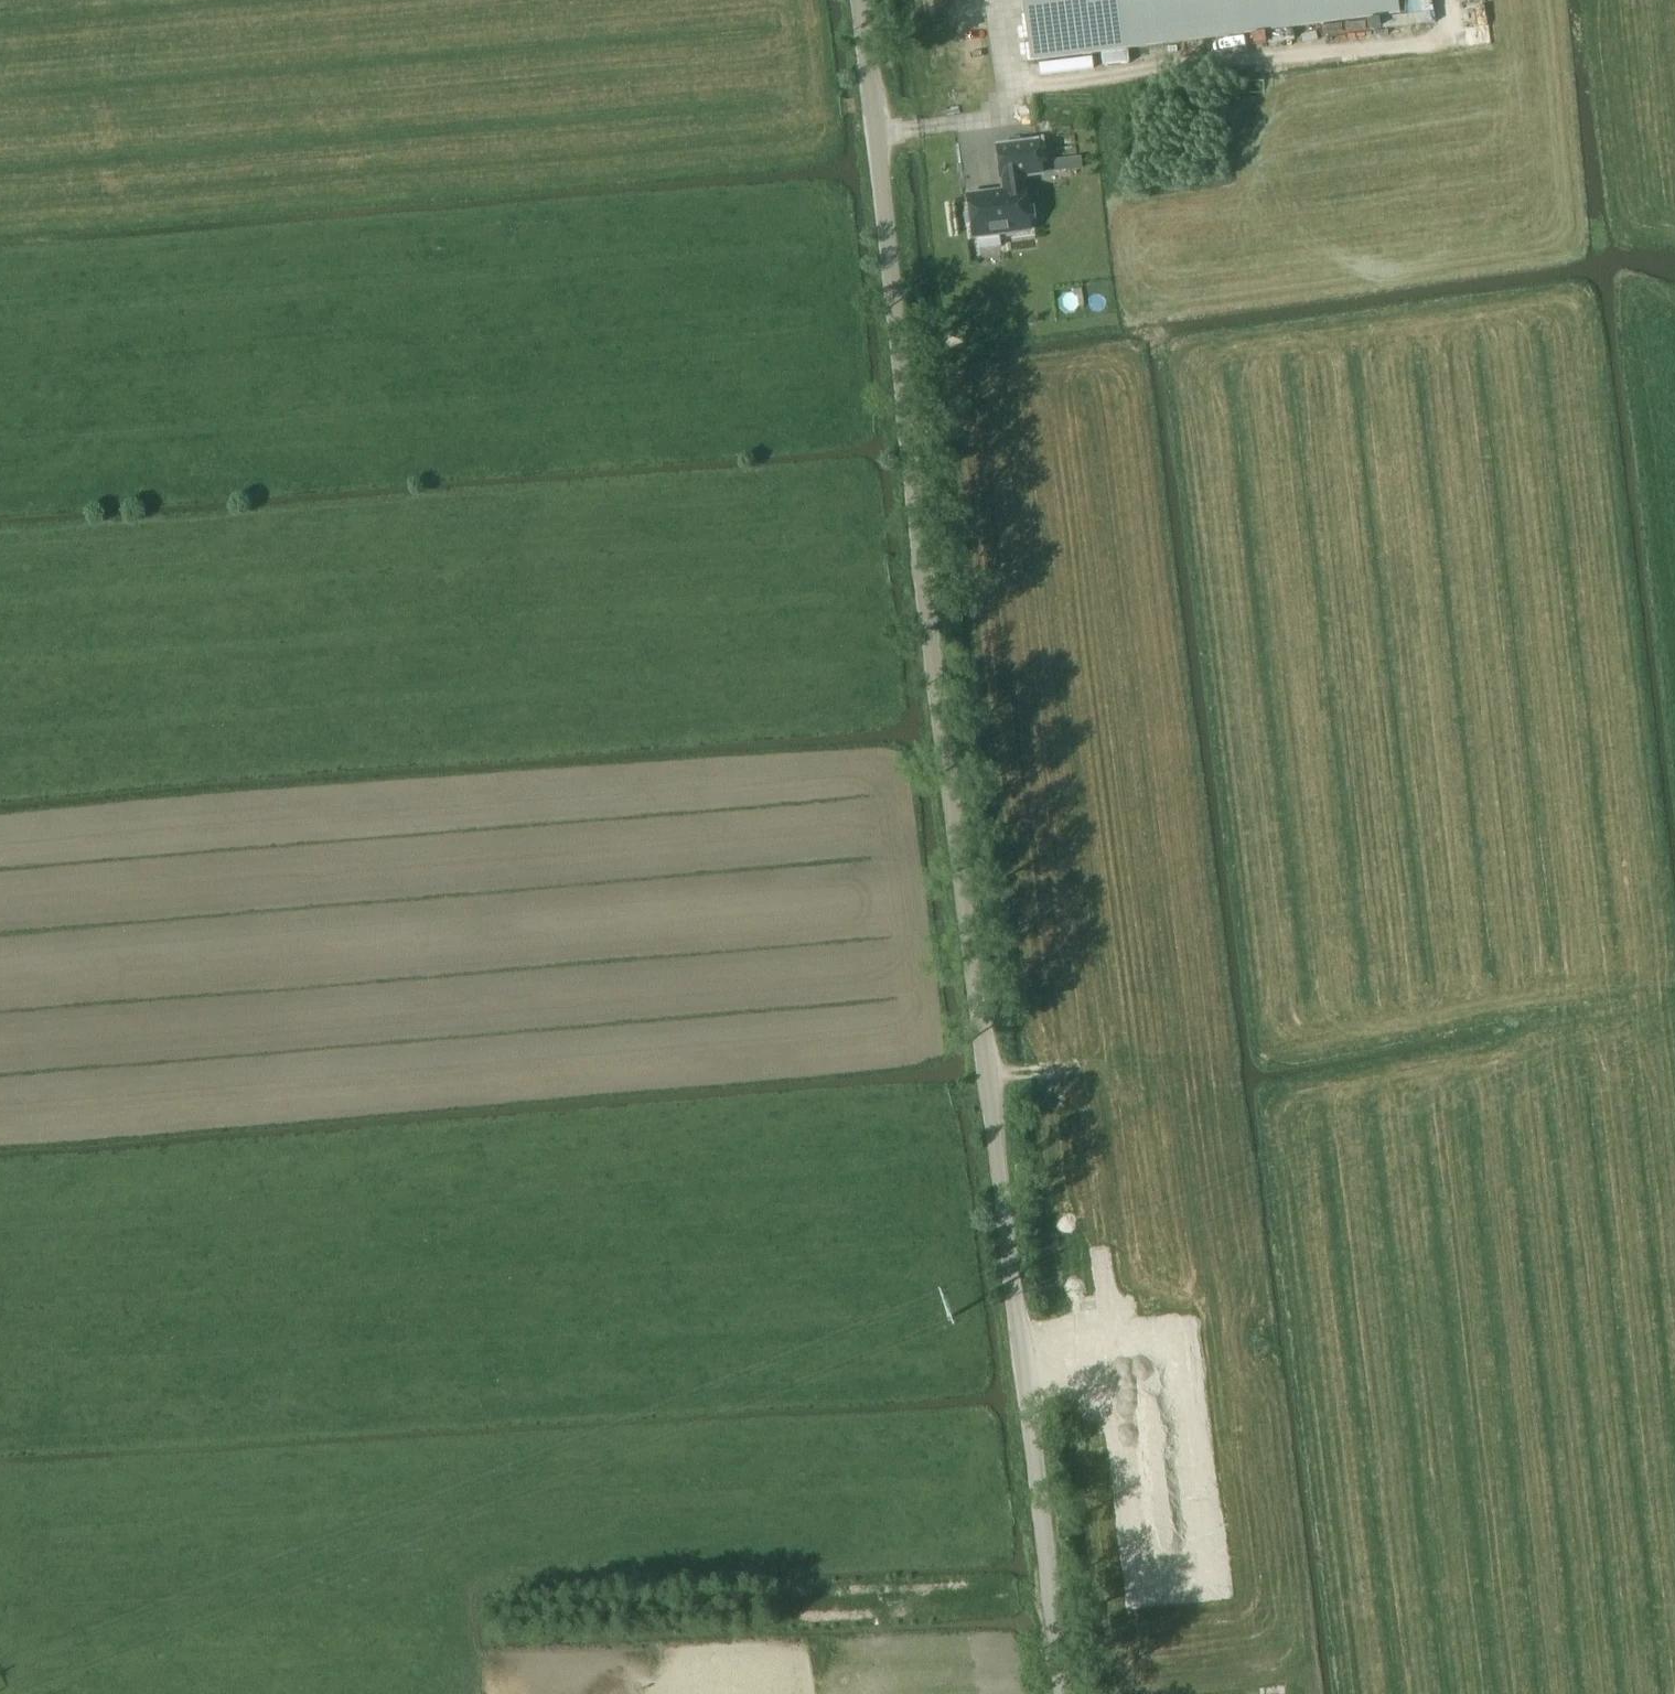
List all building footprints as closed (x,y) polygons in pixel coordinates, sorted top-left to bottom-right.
[(1034,61),(1398,14),(1396,0),(1026,0),(1034,61)] [(1435,0),(1417,0),(1418,11),(1436,9),(1435,0)] [(1005,178),(1007,193),(970,198),(975,237),(1030,230),(1025,190),(1021,191),(1019,176),(1042,173),(1038,143),(999,148),(1002,179),(1005,178)] [(1052,160),(1054,172),(1081,168),(1079,156),(1052,160)]
